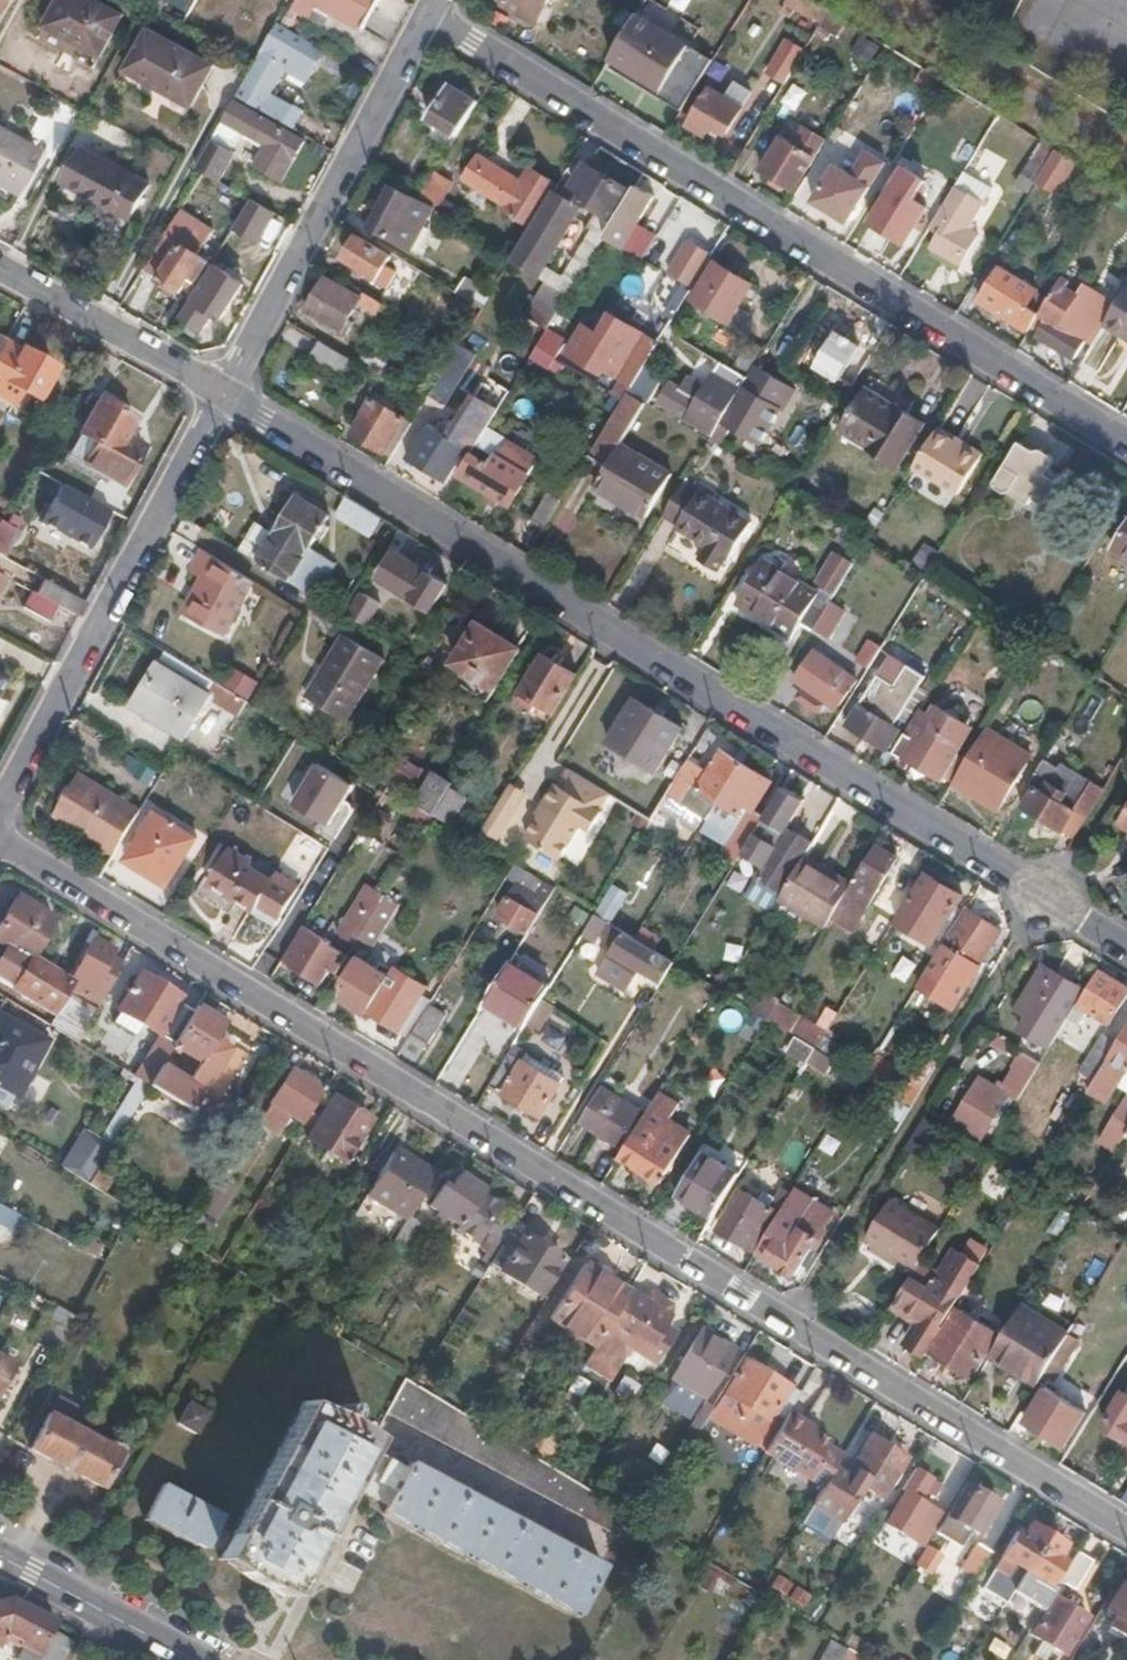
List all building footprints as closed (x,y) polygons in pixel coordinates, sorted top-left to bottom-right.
[(9,0),(0,0),(0,18),(9,0)] [(128,16),(106,4),(99,0),(61,0),(59,4),(46,27),(73,42),(75,39),(88,45),(106,55),(116,38),(128,16)] [(379,0),(302,0),(336,18),(361,32),(379,0)] [(502,4),(537,24),(550,0),(504,0),(502,4)] [(830,11),(812,0),(788,0),(787,1),(823,23),(830,11)] [(713,61),(636,16),(610,60),(661,91),(658,97),(682,112),(713,61)] [(306,81),(323,50),(275,24),(258,56),(306,81)] [(216,68),(196,57),(151,33),(141,53),(129,75),(161,93),(164,89),(195,106),(216,68)] [(294,107),(245,79),(235,97),(285,124),(294,107)] [(755,99),(770,108),(783,88),(768,79),(755,99)] [(457,136),(478,101),(450,84),(429,118),(457,136)] [(893,94),(878,86),(873,96),(887,104),(893,94)] [(725,135),(743,107),(741,105),(744,100),(736,95),(732,100),(709,87),(686,125),(706,137),(712,127),(725,135)] [(302,140),(284,130),(232,102),(221,123),(264,146),(253,166),(279,181),(302,140)] [(791,144),(815,158),(827,140),(801,125),(791,144)] [(42,157),(0,133),(0,186),(20,197),(42,157)] [(791,144),(782,138),(762,170),(796,191),(815,158),(791,144)] [(215,164),(223,148),(212,141),(195,171),(203,175),(218,183),(225,170),(215,164)] [(1075,161),(1056,149),(1044,168),(1035,183),(1054,195),(1075,161)] [(888,165),(862,150),(849,172),(871,185),(874,187),(888,165)] [(128,223),(147,188),(83,152),(63,186),(128,223)] [(479,155),(464,179),(507,205),(504,209),(533,227),(554,191),(558,184),(530,167),(522,181),(479,155)] [(597,210),(614,220),(632,190),(605,174),(608,169),(593,160),(590,165),(586,163),(572,185),(587,195),(583,202),(597,210)] [(814,203),(853,226),(863,210),(858,207),(871,185),(849,172),(829,160),(817,180),(825,184),(814,203)] [(1016,186),(1029,193),(1035,183),(1044,168),(1031,161),(1016,186)] [(966,172),(956,189),(982,204),(992,188),(966,172)] [(451,182),(435,173),(420,198),(436,207),(451,182)] [(604,237),(624,250),(656,197),(635,185),(632,190),(614,220),(604,237)] [(391,187),(370,226),(412,249),(433,209),(391,187)] [(871,223),(906,243),(927,208),(892,188),(871,223)] [(959,264),(977,235),(969,230),(984,205),(982,204),(956,189),(931,230),(939,235),(931,247),(959,264)] [(512,261),(538,278),(580,206),(554,191),(533,227),(512,261)] [(264,235),(275,215),(250,201),(233,232),(247,239),(252,229),(264,235)] [(556,288),(568,296),(604,237),(614,220),(597,210),(587,227),(591,230),(556,288)] [(197,283),(210,263),(185,246),(190,237),(174,225),(169,234),(161,246),(147,270),(181,293),(190,279),(197,283)] [(693,266),(711,237),(697,228),(679,257),(693,266)] [(392,256),(358,236),(344,258),(378,279),(377,281),(389,289),(398,273),(386,265),(392,256)] [(717,261),(693,300),(740,329),(748,315),(739,309),(755,284),(717,261)] [(222,321),(243,285),(214,265),(198,293),(205,298),(201,306),(222,321)] [(980,301),(1027,331),(1030,326),(1038,314),(1028,308),(1038,293),(999,269),(980,301)] [(361,297),(347,289),(326,277),(308,311),(348,334),(355,323),(349,319),(358,304),(376,314),(382,303),(364,293),(361,297)] [(456,292),(483,309),(492,293),(466,277),(456,292)] [(1068,282),(1060,278),(1039,312),(1047,318),(1039,331),(1035,337),(1073,359),(1084,340),(1060,326),(1078,296),(1065,287),(1068,282)] [(526,315),(549,329),(568,296),(556,288),(546,282),(526,315)] [(350,285),(347,289),(361,297),(364,293),(350,285)] [(1102,326),(1124,338),(1126,335),(1126,285),(1102,326)] [(1038,314),(1030,326),(1039,331),(1047,318),(1039,312),(1038,314)] [(612,393),(624,401),(630,392),(640,375),(660,342),(642,332),(639,335),(609,319),(599,334),(582,326),(566,352),(604,376),(607,371),(620,379),(612,393)] [(858,374),(882,334),(871,327),(861,344),(847,368),(858,374)] [(839,381),(847,368),(861,344),(845,334),(840,342),(833,338),(815,367),(839,381)] [(57,362),(23,343),(22,346),(5,337),(3,341),(0,346),(0,373),(39,394),(57,362)] [(538,346),(556,357),(562,348),(544,337),(538,346)] [(351,359),(320,341),(310,359),(341,377),(351,359)] [(750,372),(764,348),(750,341),(737,363),(750,372)] [(458,349),(430,395),(445,405),(477,355),(461,345),(458,349)] [(549,368),(556,357),(538,346),(531,358),(549,368)] [(359,363),(380,376),(388,364),(366,352),(359,363)] [(731,404),(721,421),(731,427),(762,445),(794,390),(754,367),(740,389),(731,404)] [(660,403),(713,435),(721,421),(731,404),(740,389),(715,374),(706,389),(692,381),(685,392),(671,383),(660,403)] [(630,392),(640,397),(650,381),(640,375),(630,392)] [(899,464),(925,422),(867,387),(841,429),(899,464)] [(622,443),(647,402),(640,397),(630,392),(624,401),(590,455),(609,466),(595,488),(645,518),(672,472),(622,443)] [(135,418),(98,397),(78,435),(116,455),(125,435),(135,418)] [(385,453),(406,418),(373,399),(352,433),(385,453)] [(475,399),(452,436),(429,422),(406,458),(446,483),(464,454),(469,457),(496,412),(475,399)] [(713,435),(710,440),(719,446),(731,427),(721,421),(713,435)] [(951,441),(933,430),(912,465),(955,492),(980,452),(964,442),(960,447),(951,441)] [(124,484),(144,445),(125,435),(116,455),(78,435),(67,454),(92,467),(124,484)] [(960,447),(964,442),(955,436),(951,441),(960,447)] [(472,454),(459,475),(488,493),(485,498),(496,505),(500,499),(510,505),(537,461),(530,457),(527,463),(515,456),(519,450),(505,441),(490,465),(472,454)] [(1007,490),(1028,503),(1032,497),(1045,505),(1056,488),(1054,486),(1057,480),(1045,473),(1053,461),(1052,456),(1039,448),(1033,451),(1018,441),(994,481),(996,483),(996,486),(1004,491),(1007,490)] [(687,481),(665,517),(678,525),(675,529),(705,547),(698,558),(720,572),(726,560),(728,562),(753,521),(687,481)] [(111,511),(65,486),(44,524),(91,549),(111,511)] [(532,519),(547,527),(562,502),(548,494),(532,519)] [(258,562),(317,597),(337,563),(310,546),(317,534),(323,538),(330,526),(324,523),(328,515),(297,497),(275,532),(258,562)] [(370,535),(380,518),(348,498),(337,515),(370,535)] [(258,562),(275,532),(255,520),(237,549),(258,562)] [(13,529),(5,525),(0,522),(0,553),(13,529)] [(1126,557),(1126,525),(1113,548),(1126,557)] [(220,635),(251,580),(201,550),(189,570),(205,580),(185,615),(220,635)] [(377,578),(431,610),(447,584),(394,552),(377,578)] [(833,596),(852,564),(832,552),(812,584),(833,596)] [(827,606),(831,599),(764,558),(737,602),(792,636),(801,620),(813,628),(827,606)] [(84,606),(40,581),(33,593),(58,607),(78,618),(84,606)] [(58,607),(33,593),(31,592),(23,607),(50,622),(58,607)] [(363,593),(350,614),(368,625),(381,603),(363,593)] [(827,606),(813,628),(826,636),(840,614),(827,606)] [(454,663),(496,689),(521,647),(479,621),(454,663)] [(344,635),(306,697),(346,721),(384,658),(344,635)] [(868,667),(881,647),(870,640),(858,661),(868,667)] [(807,689),(821,698),(836,708),(858,678),(816,649),(794,680),(807,689)] [(1119,674),(1126,679),(1126,654),(1120,650),(1109,667),(1119,674)] [(538,702),(554,711),(576,674),(544,655),(522,692),(538,702)] [(185,739),(212,695),(157,662),(131,706),(185,739)] [(1103,664),(1096,675),(1112,685),(1119,674),(1109,667),(1103,664)] [(878,675),(847,724),(888,750),(901,730),(893,725),(924,677),(907,666),(894,685),(878,675)] [(816,706),(821,698),(807,689),(803,696),(816,706)] [(530,716),(538,702),(522,692),(513,706),(530,716)] [(682,729),(635,701),(609,742),(656,771),(682,729)] [(925,701),(893,753),(941,781),(943,779),(958,754),(973,729),(925,701)] [(164,772),(74,717),(29,800),(25,815),(26,824),(29,830),(36,836),(101,877),(164,772)] [(999,810),(1033,755),(987,726),(967,760),(953,783),(999,810)] [(666,796),(706,821),(708,818),(741,763),(718,748),(710,762),(702,757),(687,783),(677,778),(672,786),(668,793),(666,796)] [(388,788),(401,795),(418,769),(395,754),(378,782),(388,788)] [(967,760),(958,754),(943,779),(952,784),(953,783),(967,760)] [(1030,783),(1043,761),(1033,755),(999,810),(1010,816),(1030,783)] [(1023,806),(1074,836),(1103,789),(1060,763),(1058,766),(1045,759),(1043,761),(1030,783),(1035,786),(1023,806)] [(357,783),(320,760),(295,800),(333,823),(357,783)] [(741,763),(706,821),(699,832),(724,848),(719,854),(736,864),(742,854),(765,817),(753,810),(757,808),(773,782),(741,763)] [(606,794),(565,769),(554,785),(552,783),(540,802),(543,804),(536,815),(522,837),(556,858),(577,825),(586,831),(598,813),(595,811),(606,794)] [(414,804),(434,815),(451,787),(453,784),(434,773),(414,804)] [(631,806),(652,819),(666,796),(668,793),(672,786),(659,778),(652,789),(644,785),(631,806)] [(509,784),(497,805),(511,814),(524,793),(509,784)] [(468,798),(451,787),(434,815),(451,826),(468,798)] [(757,878),(781,893),(799,864),(803,857),(811,844),(787,829),(804,801),(782,788),(765,817),(742,854),(764,867),(757,878)] [(427,828),(434,815),(414,804),(400,795),(395,804),(408,812),(411,818),(427,828)] [(533,813),(536,815),(543,804),(540,802),(533,813)] [(511,814),(497,805),(484,827),(498,835),(511,814)] [(167,887),(197,838),(154,812),(124,861),(167,887)] [(898,858),(877,845),(851,887),(832,919),(853,931),(898,858)] [(206,883),(254,913),(258,906),(279,873),(276,872),(272,879),(249,865),(252,862),(229,847),(206,883)] [(825,880),(830,873),(803,857),(799,864),(825,880)] [(777,900),(825,929),(832,919),(851,887),(830,873),(825,880),(799,864),(781,893),(777,900)] [(500,916),(528,934),(555,890),(514,865),(505,879),(518,888),(500,916)] [(931,949),(964,896),(926,872),(893,925),(931,949)] [(300,886),(279,873),(258,906),(280,919),(300,886)] [(360,937),(385,896),(367,885),(336,934),(355,945),(360,937)] [(0,923),(0,981),(11,988),(30,958),(54,918),(16,895),(0,923)] [(385,896),(360,937),(374,946),(399,905),(385,896)] [(966,909),(918,987),(953,1009),(1001,931),(966,909)] [(595,944),(608,922),(595,914),(582,935),(595,944)] [(331,943),(303,925),(281,961),(321,986),(331,970),(342,953),(329,945),(331,943)] [(634,938),(652,949),(658,940),(639,929),(634,938)] [(658,990),(674,963),(652,949),(634,938),(626,933),(600,976),(629,994),(643,972),(650,977),(646,983),(658,990)] [(95,1012),(121,964),(109,956),(112,951),(94,940),(70,982),(67,989),(71,992),(68,996),(95,1012)] [(347,956),(342,953),(331,970),(336,974),(347,956)] [(11,988),(52,1013),(67,989),(70,982),(30,958),(11,988)] [(394,968),(388,977),(359,958),(345,981),(351,984),(342,999),(399,1033),(426,988),(394,968)] [(524,1028),(528,1022),(541,1001),(550,986),(511,962),(485,1005),(524,1028)] [(1058,1034),(1085,991),(1076,985),(1046,967),(1038,980),(1035,978),(1017,1008),(1028,1016),(1020,1027),(1051,1046),(1058,1034)] [(133,1078),(147,1086),(160,1064),(170,1048),(191,1012),(178,1004),(182,998),(139,972),(116,1010),(118,1011),(109,1026),(126,1037),(135,1022),(158,1036),(133,1078)] [(1080,1006),(1110,1024),(1126,997),(1126,988),(1101,972),(1080,1006)] [(52,1029),(76,1043),(95,1012),(68,996),(71,992),(67,989),(52,1013),(45,1024),(52,1029)] [(753,1012),(769,1021),(776,1010),(780,1003),(764,993),(753,1012)] [(4,999),(0,1006),(0,1105),(9,1110),(52,1029),(45,1024),(4,999)] [(541,1030),(554,1009),(541,1001),(528,1022),(541,1030)] [(160,1064),(147,1086),(206,1122),(250,1050),(218,1031),(223,1023),(195,1005),(191,1012),(170,1048),(197,1064),(187,1081),(160,1064)] [(444,1016),(428,1006),(409,1038),(424,1047),(444,1016)] [(792,1035),(816,1050),(823,1039),(776,1010),(769,1021),(792,1035)] [(1088,1092),(1108,1104),(1118,1088),(1126,1073),(1126,1031),(1119,1043),(1095,1082),(1088,1092)] [(1080,1073),(1095,1082),(1119,1043),(1104,1034),(1080,1073)] [(784,1049),(807,1064),(816,1050),(792,1035),(784,1049)] [(512,1048),(489,1087),(541,1118),(564,1080),(512,1048)] [(826,1075),(834,1061),(816,1050),(807,1064),(826,1075)] [(953,1123),(982,1140),(1008,1096),(1016,1101),(1040,1062),(1020,1050),(1009,1068),(1011,1068),(1001,1086),(996,1083),(994,1086),(980,1078),(953,1123)] [(309,1115),(325,1091),(289,1069),(257,1124),(276,1136),(289,1116),(303,1125),(309,1115)] [(1118,1088),(1126,1094),(1126,1073),(1118,1088)] [(660,1092),(665,1083),(651,1074),(639,1094),(653,1103),(660,1092)] [(582,1125),(624,1151),(646,1115),(603,1089),(582,1125)] [(624,1151),(619,1159),(661,1184),(691,1136),(669,1122),(680,1105),(660,1092),(653,1103),(646,1115),(624,1151)] [(1126,1136),(1126,1097),(1099,1141),(1117,1152),(1126,1136)] [(303,1125),(301,1129),(309,1134),(305,1141),(342,1163),(367,1122),(330,1099),(318,1120),(309,1115),(303,1125)] [(910,1108),(896,1100),(885,1119),(897,1127),(910,1108)] [(927,1160),(945,1130),(926,1119),(908,1148),(927,1160)] [(59,1168),(86,1185),(115,1138),(89,1122),(59,1168)] [(676,1197),(711,1219),(739,1175),(704,1153),(676,1197)] [(404,1222),(407,1217),(434,1174),(414,1162),(411,1168),(391,1155),(351,1221),(390,1246),(391,1244),(404,1222)] [(497,1204),(478,1192),(480,1189),(459,1175),(449,1190),(442,1186),(428,1208),(437,1213),(445,1218),(457,1226),(455,1230),(473,1242),(497,1204)] [(217,1182),(201,1209),(215,1217),(231,1190),(217,1182)] [(719,1230),(756,1253),(791,1196),(770,1183),(759,1200),(743,1191),(719,1230)] [(833,1213),(795,1189),(791,1196),(756,1253),(794,1277),(833,1213)] [(916,1262),(936,1230),(885,1198),(861,1237),(912,1269),(916,1262)] [(503,1241),(508,1232),(520,1213),(505,1204),(488,1232),(489,1233),(503,1241)] [(445,1218),(437,1213),(433,1218),(442,1224),(445,1218)] [(404,1222),(391,1244),(410,1255),(418,1242),(409,1236),(417,1224),(407,1217),(404,1222)] [(493,1257),(488,1265),(539,1296),(562,1260),(520,1234),(518,1238),(508,1232),(503,1241),(493,1257)] [(503,1241),(489,1233),(479,1249),(493,1257),(503,1241)] [(969,1243),(962,1254),(978,1264),(985,1253),(969,1243)] [(912,1270),(891,1302),(922,1322),(909,1344),(926,1355),(940,1332),(937,1331),(958,1298),(959,1299),(980,1265),(978,1264),(962,1254),(960,1253),(944,1279),(939,1286),(930,1280),(912,1269),(912,1270)] [(912,1269),(930,1280),(939,1286),(944,1279),(916,1262),(912,1269)] [(484,1270),(476,1265),(470,1274),(478,1279),(484,1270)] [(550,1318),(594,1345),(624,1297),(598,1282),(600,1278),(602,1276),(583,1265),(550,1318)] [(624,1297),(626,1293),(600,1278),(598,1282),(624,1297)] [(594,1345),(590,1352),(582,1366),(609,1384),(632,1347),(656,1361),(673,1334),(663,1328),(670,1317),(670,1305),(649,1292),(639,1298),(627,1290),(626,1293),(624,1297),(594,1345)] [(1068,1336),(1069,1333),(1022,1304),(990,1356),(1037,1385),(1068,1336)] [(54,1354),(73,1316),(55,1307),(36,1345),(54,1354)] [(973,1377),(1000,1335),(957,1308),(930,1351),(973,1377)] [(733,1349),(700,1329),(670,1379),(703,1399),(733,1349)] [(1037,1385),(1022,1410),(1030,1415),(1025,1423),(1064,1446),(1085,1412),(1049,1390),(1078,1342),(1068,1336),(1037,1385)] [(0,1356),(0,1386),(12,1363),(0,1356)] [(790,1412),(801,1394),(745,1361),(709,1419),(765,1453),(790,1412)] [(617,1536),(628,1516),(585,1489),(404,1380),(386,1414),(617,1536)] [(1123,1391),(1103,1425),(1126,1441),(1126,1394),(1123,1391)] [(63,1468),(82,1433),(91,1414),(56,1396),(28,1449),(63,1468)] [(695,1435),(711,1408),(697,1398),(680,1425),(695,1435)] [(347,1486),(366,1450),(372,1440),(343,1421),(302,1403),(237,1526),(231,1536),(217,1528),(221,1519),(161,1487),(148,1511),(144,1519),(205,1550),(208,1545),(223,1553),(220,1558),(279,1590),(289,1595),(347,1486)] [(196,1434),(206,1414),(188,1405),(177,1425),(196,1434)] [(763,1455),(822,1489),(833,1470),(842,1455),(830,1448),(832,1444),(816,1434),(805,1427),(807,1423),(790,1412),(765,1453),(763,1455)] [(819,1430),(807,1423),(805,1427),(816,1434),(819,1430)] [(63,1468),(102,1488),(120,1453),(82,1433),(63,1468)] [(822,1489),(811,1505),(841,1523),(863,1487),(881,1499),(905,1458),(870,1437),(845,1477),(833,1470),(822,1489)] [(379,1457),(366,1450),(347,1486),(360,1493),(387,1507),(406,1471),(379,1457)] [(409,1465),(406,1471),(387,1507),(384,1514),(576,1615),(601,1568),(409,1465)] [(915,1469),(902,1489),(906,1491),(886,1524),(917,1543),(936,1512),(919,1502),(932,1480),(915,1469)] [(966,1486),(937,1533),(959,1547),(969,1531),(978,1536),(997,1505),(966,1486)] [(1023,1572),(1046,1535),(1027,1524),(1019,1536),(1015,1533),(1000,1558),(1023,1572)] [(1063,1547),(1046,1535),(1023,1572),(1047,1586),(1062,1561),(1056,1557),(1063,1547)] [(976,1579),(991,1556),(974,1546),(960,1569),(976,1579)] [(930,1573),(940,1558),(926,1549),(917,1565),(930,1573)] [(1091,1562),(1076,1553),(1059,1581),(1074,1590),(1091,1562)] [(1047,1586),(1023,1572),(1011,1592),(1042,1610),(1054,1590),(1047,1586)] [(1122,1581),(1103,1611),(1116,1618),(1110,1628),(1126,1639),(1126,1584),(1122,1581)] [(12,1597),(0,1601),(0,1644),(7,1632),(27,1643),(43,1651),(46,1647),(55,1630),(59,1623),(12,1597)] [(1052,1597),(1029,1635),(1063,1656),(1086,1619),(1052,1597)] [(55,1630),(46,1647),(39,1659),(66,1659),(76,1641),(55,1630)] [(845,1651),(830,1642),(820,1659),(840,1659),(845,1651)] [(43,1651),(27,1643),(18,1659),(20,1659),(38,1659),(43,1651)] [(845,1651),(840,1659),(862,1659),(845,1651)]
